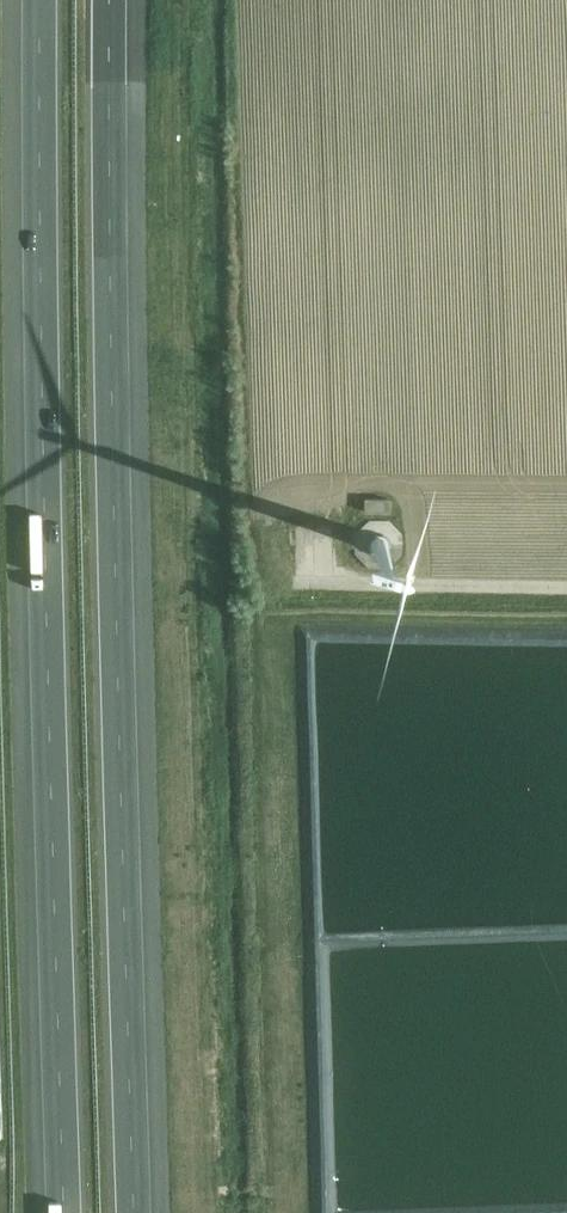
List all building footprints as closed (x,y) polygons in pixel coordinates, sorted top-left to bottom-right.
[(364,499),(364,511),(389,511),(389,499),(364,499)] [(389,520),(369,520),(355,534),(354,554),(368,568),(388,568),(402,555),(403,535),(389,520)]
